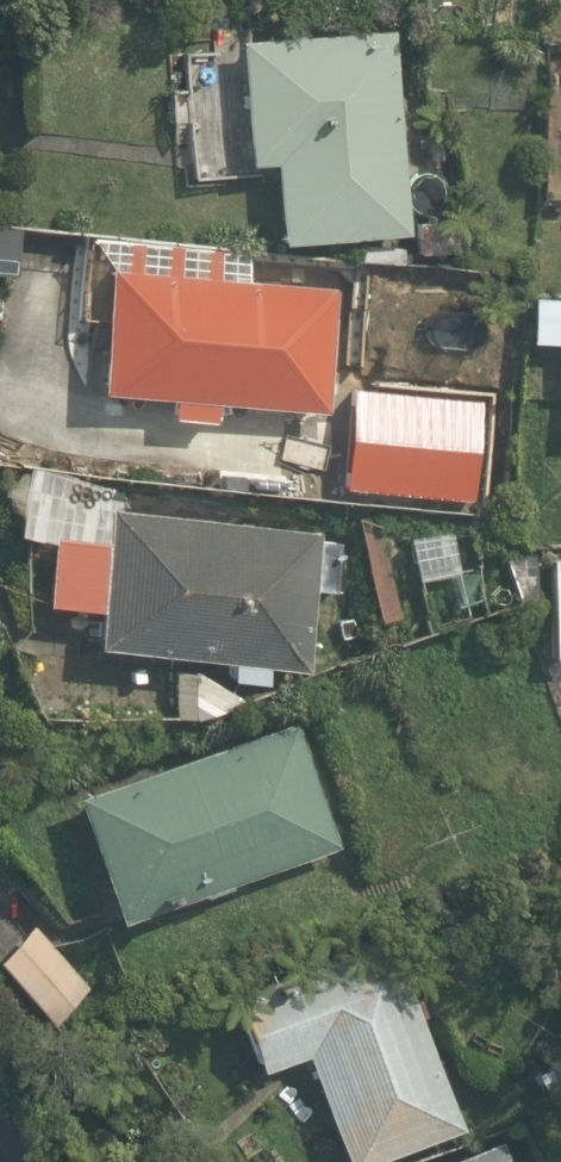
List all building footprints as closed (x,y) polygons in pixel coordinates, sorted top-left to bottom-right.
[(394,32),(236,43),(245,180),(275,178),(280,255),(409,246),(394,32)] [(318,286),(105,271),(96,407),(309,421),(318,286)] [(531,288),(528,347),(560,349),(560,290),(531,288)] [(489,510),(491,436),(409,433),(407,508),(489,510)] [(346,528),(56,504),(47,614),(101,618),(98,659),(309,676),(315,599),(340,601),(346,528)] [(546,555),(544,666),(560,666),(560,555),(546,555)] [(303,719),(66,797),(111,933),(348,854),(303,719)] [(0,971),(0,979),(47,1027),(93,982),(42,930),(0,971)] [(243,1031),(262,1083),(305,1068),(340,1161),(359,1161),(463,1123),(405,970),(243,1031)] [(505,1142),(446,1161),(512,1161),(505,1142)]
